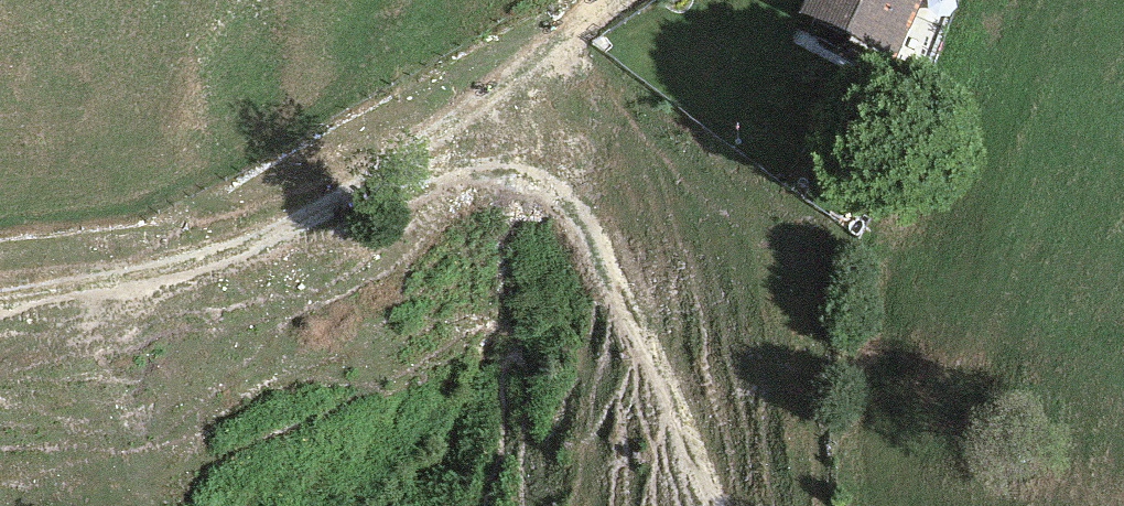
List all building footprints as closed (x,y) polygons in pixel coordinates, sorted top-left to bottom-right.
[(817,28),(911,65),(934,0),(827,0),(817,28)]
